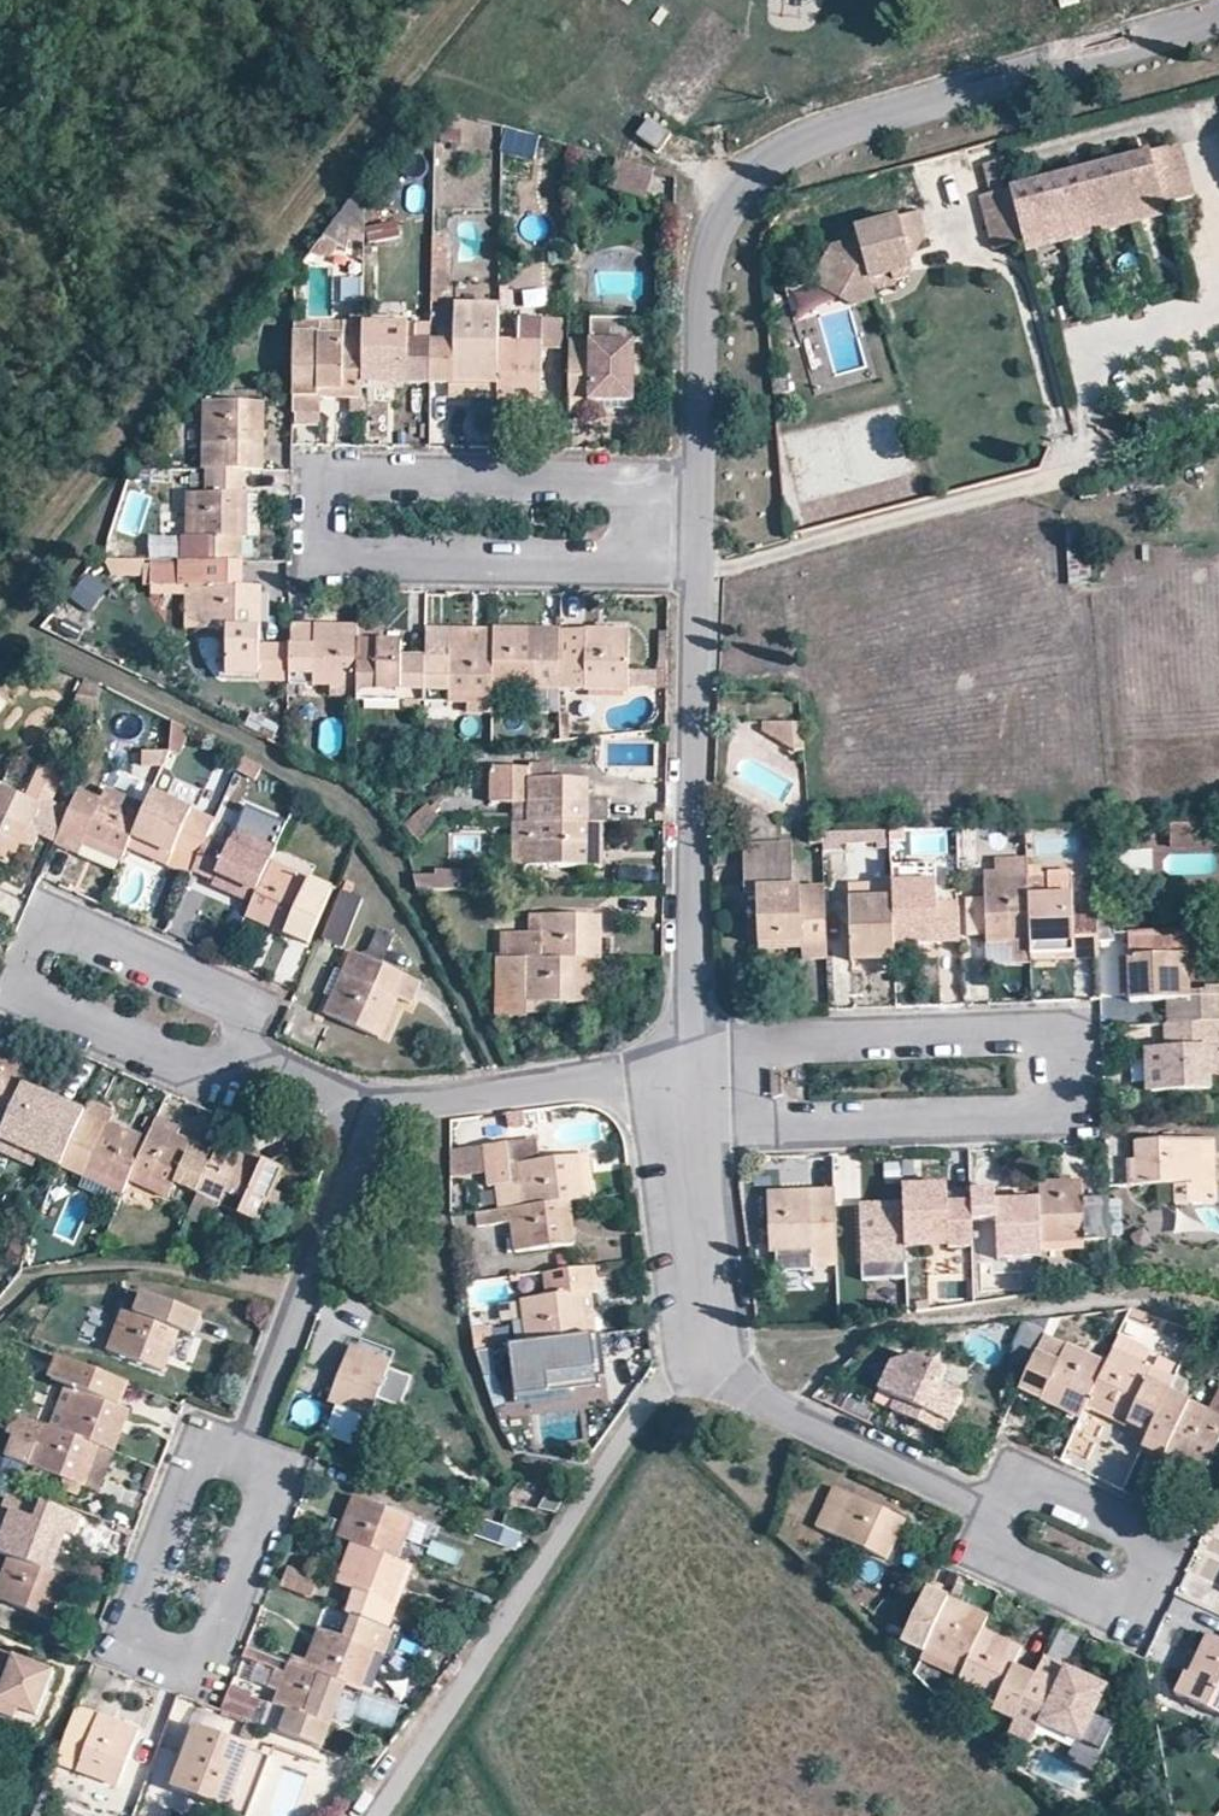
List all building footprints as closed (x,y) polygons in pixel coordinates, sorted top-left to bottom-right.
[(670,135),(650,117),(636,133),(657,151),(670,135)] [(1194,199),(1179,146),(1151,154),(1165,207),(1194,199)] [(1024,244),(1165,207),(1151,154),(1010,191),(1024,244)] [(1010,191),(1003,162),(985,166),(993,195),(981,198),(995,251),(1024,244),(1010,191)] [(1028,255),(1168,218),(1165,207),(1024,244),(1028,255)] [(928,237),(922,214),(902,219),(914,263),(928,237)] [(912,278),(916,271),(914,263),(902,219),(859,230),(862,242),(836,249),(830,261),(835,281),(850,289),(845,299),(857,306),(879,300),(877,292),(875,281),(896,276),(897,282),(912,278)] [(835,281),(830,261),(823,274),(835,281)] [(898,286),(897,282),(896,276),(875,281),(877,292),(898,286)] [(817,293),(812,277),(788,283),(792,299),(817,293)] [(517,341),(497,340),(497,387),(497,403),(540,403),(540,351),(540,319),(517,319),(517,341)] [(562,351),(562,319),(540,319),(540,351),(562,351)] [(361,324),(361,336),(361,386),(404,386),(405,323),(361,323),(361,324)] [(318,336),(361,336),(361,324),(318,324),(318,336)] [(453,325),(453,342),(453,386),(497,387),(497,340),(497,326),(453,325)] [(608,327),(568,327),(568,342),(607,342),(607,333),(608,327)] [(641,343),(641,328),(608,327),(607,333),(618,333),(618,343),(632,343),(641,343)] [(607,342),(568,342),(567,404),(590,404),(590,415),(630,415),(631,404),(632,343),(618,343),(618,333),(607,333),(607,342)] [(361,386),(361,336),(318,336),(292,335),(292,397),(318,398),(318,400),(361,400),(361,386)] [(430,386),(430,342),(404,341),(404,386),(430,386)] [(453,386),(453,342),(430,342),(430,386),(453,386)] [(793,396),(792,377),(776,378),(777,397),(793,396)] [(497,387),(453,386),(453,402),(497,403),(497,387)] [(318,414),(318,400),(318,398),(292,397),(292,414),(318,414)] [(263,404),(201,403),(201,416),(200,472),(204,472),(243,472),(262,473),(263,404)] [(590,404),(567,404),(567,414),(590,415),(590,404)] [(154,444),(151,441),(137,459),(143,462),(154,444)] [(204,472),(200,472),(189,471),(188,495),(204,496),(204,472)] [(1153,473),(1152,473),(1154,488),(1167,485),(1165,471),(1153,473)] [(243,472),(204,472),(204,496),(188,495),(186,495),(185,538),(241,539),(246,539),(247,495),(242,495),(243,472)] [(1109,482),(1100,483),(1103,498),(1102,498),(1112,496),(1109,482)] [(1092,586),(1087,529),(1065,530),(1068,587),(1092,586)] [(241,539),(185,538),(179,538),(179,562),(241,563),(241,539)] [(179,562),(154,562),(153,583),(188,584),(188,594),(187,627),(222,627),(221,679),(260,679),(261,640),(262,586),(242,586),(242,563),(241,563),(179,562)] [(83,572),(70,601),(95,611),(107,582),(83,572)] [(188,584),(153,583),(153,593),(188,594),(188,584)] [(359,623),(316,622),(316,641),(291,640),(291,674),(315,674),(315,683),(358,684),(358,640),(359,623)] [(316,622),(292,622),(291,640),(316,641),(316,622)] [(495,639),(495,626),(427,625),(427,654),(451,655),(451,639),(495,639)] [(562,627),(495,626),(495,639),(494,686),(561,688),(561,686),(562,627)] [(631,628),(562,627),(561,686),(588,687),(588,700),(630,700),(631,628)] [(494,686),(495,639),(451,639),(451,655),(427,654),(426,690),(451,690),(451,700),(494,701),(494,686)] [(260,679),(291,680),(291,674),(291,640),(261,640),(260,679)] [(404,640),(358,640),(358,684),(357,700),(402,701),(402,699),(402,689),(426,690),(427,654),(403,654),(404,640)] [(315,674),(291,674),(291,680),(291,683),(315,683),(315,674)] [(402,699),(426,700),(426,690),(402,689),(402,699)] [(451,690),(426,690),(426,700),(451,700),(451,690)] [(451,716),(451,700),(426,700),(426,716),(451,716)] [(172,723),(170,748),(186,750),(188,724),(172,723)] [(804,753),(802,725),(765,726),(765,736),(794,753),(804,753)] [(163,767),(169,753),(143,753),(143,767),(163,767)] [(152,794),(146,807),(128,849),(189,876),(214,821),(165,800),(178,771),(170,769),(169,770),(163,767),(156,781),(152,794)] [(490,769),(490,803),(509,803),(526,804),(526,824),(587,825),(588,782),(532,781),(532,770),(490,769)] [(152,794),(156,781),(141,777),(136,787),(152,794)] [(109,780),(105,790),(121,797),(126,786),(109,780)] [(12,868),(40,806),(0,789),(0,863),(12,868)] [(121,797),(105,790),(101,800),(79,789),(54,846),(78,856),(82,847),(121,863),(128,849),(146,807),(121,797)] [(404,824),(419,841),(443,819),(428,802),(404,824)] [(526,804),(509,803),(509,824),(512,824),(526,824),(526,804)] [(266,825),(243,815),(212,888),(251,906),(268,863),(278,839),(263,832),(266,825)] [(1215,849),(1205,822),(1172,823),(1173,850),(1215,849)] [(587,825),(526,824),(512,824),(511,866),(602,867),(602,826),(587,825)] [(900,851),(900,841),(887,842),(887,851),(900,851)] [(797,962),(824,961),(821,889),(791,890),(790,866),(775,867),(774,845),(741,847),(743,894),(754,894),(756,951),(797,949),(797,962)] [(790,845),(774,845),(775,867),(790,866),(790,845)] [(1030,957),(1027,878),(1026,859),(995,859),(995,873),(983,874),(984,892),(986,936),(986,942),(1005,942),(1006,958),(1030,957)] [(268,863),(251,906),(246,918),(307,945),(331,891),(268,863)] [(908,883),(889,884),(892,962),(917,961),(916,945),(936,944),(933,863),(907,864),(908,883)] [(466,877),(466,891),(507,891),(507,871),(466,871),(466,877)] [(1027,878),(1030,957),(1053,956),(1073,955),(1073,954),(1094,953),(1093,920),(1071,920),(1070,876),(1027,878)] [(444,877),(445,884),(446,891),(466,891),(466,877),(444,877)] [(889,884),(848,886),(851,964),(892,962),(889,884)] [(962,937),(986,936),(984,892),(960,893),(962,937)] [(333,895),(316,939),(337,948),(355,904),(333,895)] [(849,902),(828,902),(828,955),(849,955),(849,902)] [(495,931),(495,960),(593,961),(600,961),(600,917),(540,918),(540,931),(495,931)] [(378,931),(365,959),(383,967),(395,938),(378,931)] [(1165,1017),(1167,1017),(1218,1015),(1218,981),(1206,981),(1206,991),(1189,992),(1187,935),(1124,937),(1127,1002),(1165,1000),(1165,1017)] [(365,959),(351,954),(324,1015),(391,1044),(406,1003),(396,999),(394,997),(402,977),(383,967),(365,959)] [(593,961),(495,960),(495,1016),(526,1019),(525,1015),(526,1003),(549,1003),(592,1004),(593,961)] [(420,983),(402,977),(394,997),(396,999),(406,1003),(410,1005),(420,983)] [(549,1003),(526,1003),(525,1015),(549,1016),(549,1003)] [(1208,1040),(1218,1040),(1218,1015),(1167,1017),(1168,1049),(1147,1050),(1149,1093),(1210,1091),(1209,1067),(1208,1040)] [(1208,1040),(1209,1067),(1218,1067),(1218,1040),(1208,1040)] [(4,1127),(22,1084),(28,1070),(0,1057),(0,1125),(4,1127)] [(781,1074),(770,1071),(771,1098),(781,1095),(781,1074)] [(22,1084),(4,1127),(0,1134),(0,1140),(21,1150),(60,1167),(83,1111),(22,1084)] [(115,1113),(89,1101),(83,1111),(60,1167),(122,1195),(128,1182),(147,1139),(110,1123),(115,1113)] [(179,1130),(155,1119),(147,1139),(128,1182),(192,1208),(195,1199),(216,1153),(176,1136),(179,1130)] [(0,1140),(0,1156),(15,1163),(21,1150),(0,1140)] [(1133,1142),(1134,1162),(1134,1186),(1160,1185),(1187,1184),(1187,1201),(1215,1200),(1213,1140),(1133,1142)] [(542,1162),(539,1141),(511,1145),(513,1165),(542,1162)] [(271,1192),(281,1170),(221,1143),(216,1153),(195,1199),(256,1226),(263,1210),(277,1216),(285,1198),(271,1192)] [(591,1200),(585,1156),(542,1162),(513,1165),(511,1145),(454,1152),(454,1176),(485,1172),(488,1187),(494,1187),(497,1211),(570,1202),(591,1200)] [(1058,1181),(1039,1182),(1038,1198),(1039,1243),(1108,1241),(1105,1199),(1081,1199),(1081,1181),(1069,1181),(1058,1181)] [(902,1187),(903,1202),(904,1259),(944,1257),(944,1256),(969,1255),(969,1246),(968,1231),(967,1204),(946,1205),(946,1186),(902,1187)] [(769,1255),(775,1255),(776,1275),(812,1274),(811,1266),(838,1265),(834,1190),(766,1193),(769,1255)] [(1039,1243),(1038,1198),(995,1200),(996,1261),(1040,1260),(1039,1243)] [(570,1202),(497,1211),(486,1213),(487,1224),(509,1223),(514,1252),(574,1245),(570,1202)] [(904,1259),(903,1202),(858,1203),(860,1266),(862,1266),(881,1265),(904,1264),(904,1259)] [(981,1246),(981,1231),(968,1231),(969,1246),(981,1246)] [(881,1265),(862,1266),(862,1274),(881,1273),(881,1265)] [(525,1344),(592,1336),(587,1294),(596,1292),(593,1268),(543,1274),(546,1299),(519,1302),(525,1344)] [(134,1314),(124,1310),(108,1350),(165,1373),(181,1332),(220,1348),(228,1327),(143,1296),(134,1314)] [(915,1314),(928,1311),(926,1302),(914,1304),(915,1314)] [(1131,1323),(1126,1333),(1134,1337),(1139,1326),(1131,1323)] [(495,1347),(492,1325),(473,1328),(477,1350),(495,1347)] [(605,1378),(600,1335),(592,1336),(525,1344),(507,1346),(510,1374),(512,1398),(546,1394),(545,1384),(605,1378)] [(1117,1336),(1112,1348),(1141,1362),(1146,1349),(1117,1336)] [(1079,1420),(1084,1408),(1105,1362),(1094,1357),(1066,1344),(1057,1362),(1037,1353),(1019,1391),(1079,1420)] [(353,1346),(329,1404),(369,1419),(375,1402),(389,1367),(392,1361),(353,1346)] [(1107,1355),(1105,1362),(1084,1408),(1123,1429),(1126,1424),(1147,1435),(1167,1391),(1168,1388),(1147,1378),(1151,1367),(1141,1362),(1112,1348),(1107,1355)] [(1156,1370),(1162,1357),(1146,1349),(1141,1362),(1151,1367),(1156,1370)] [(1094,1357),(1105,1362),(1107,1355),(1097,1350),(1094,1357)] [(122,1409),(131,1386),(40,1351),(31,1374),(53,1382),(37,1422),(102,1448),(115,1453),(131,1412),(122,1409)] [(918,1359),(905,1361),(893,1364),(880,1392),(895,1399),(907,1371),(943,1388),(950,1373),(918,1359)] [(398,1411),(412,1376),(389,1367),(375,1402),(398,1411)] [(1151,1367),(1147,1378),(1168,1388),(1173,1378),(1156,1370),(1151,1367)] [(943,1388),(907,1371),(895,1399),(890,1409),(944,1436),(962,1397),(943,1388)] [(512,1398),(510,1374),(485,1376),(492,1400),(512,1398)] [(1183,1399),(1191,1384),(1174,1376),(1173,1378),(1168,1388),(1167,1391),(1183,1399)] [(1167,1391),(1147,1435),(1141,1449),(1163,1458),(1161,1464),(1199,1482),(1218,1439),(1218,1385),(1218,1384),(1206,1410),(1183,1399),(1167,1391)] [(876,1402),(890,1409),(895,1399),(880,1392),(876,1402)] [(37,1422),(15,1413),(7,1434),(13,1437),(37,1446),(28,1467),(85,1490),(102,1448),(37,1422)] [(13,1437),(5,1458),(28,1467),(37,1446),(13,1437)] [(102,1448),(85,1490),(99,1495),(115,1453),(102,1448)] [(833,1488),(815,1526),(886,1561),(904,1521),(833,1488)] [(0,1537),(0,1555),(8,1558),(52,1576),(67,1535),(73,1538),(79,1519),(16,1495),(0,1537)] [(338,1538),(351,1543),(398,1562),(413,1521),(353,1498),(338,1538)] [(418,1562),(431,1522),(415,1517),(402,1557),(418,1562)] [(477,1519),(474,1528),(488,1533),(491,1524),(477,1519)] [(398,1562),(351,1543),(335,1584),(352,1592),(344,1614),(346,1615),(351,1616),(389,1631),(413,1567),(398,1562)] [(102,1567),(60,1554),(52,1576),(67,1581),(94,1593),(102,1567)] [(8,1558),(0,1579),(0,1603),(51,1620),(67,1581),(52,1576),(8,1558)] [(281,1590),(308,1601),(317,1577),(291,1567),(281,1590)] [(961,1671),(981,1629),(987,1616),(927,1587),(901,1642),(961,1671)] [(292,1657),(289,1665),(348,1688),(361,1693),(377,1652),(386,1655),(394,1633),(389,1631),(351,1616),(343,1638),(319,1629),(306,1662),(292,1657)] [(1021,1648),(981,1629),(961,1671),(956,1684),(995,1703),(993,1708),(1014,1719),(1035,1676),(1012,1666),(1021,1648)] [(1206,1637),(1188,1677),(1183,1675),(1173,1696),(1218,1718),(1218,1643),(1206,1637)] [(34,1730),(53,1673),(0,1653),(0,1717),(34,1730)] [(1089,1679),(1073,1672),(1044,1658),(1035,1676),(1014,1719),(1008,1733),(1029,1745),(1032,1741),(1036,1741),(1039,1739),(1043,1738),(1049,1738),(1099,1763),(1103,1752),(1101,1752),(1099,1753),(1077,1742),(1091,1714),(1104,1687),(1089,1679)] [(348,1688),(289,1665),(274,1704),(289,1709),(279,1736),(322,1753),(348,1688)] [(431,1676),(438,1682),(445,1672),(437,1666),(431,1676)] [(1077,1667),(1073,1672),(1089,1679),(1092,1674),(1077,1667)] [(242,1722),(250,1703),(227,1694),(221,1710),(221,1713),(242,1722)] [(203,1704),(195,1728),(211,1735),(221,1710),(203,1704)] [(139,1730),(77,1707),(55,1764),(118,1788),(139,1730)] [(1113,1724),(1091,1714),(1077,1742),(1099,1753),(1101,1752),(1113,1724)] [(234,1744),(211,1735),(195,1728),(185,1753),(175,1749),(159,1795),(163,1810),(178,1815),(248,1815),(273,1750),(237,1735),(234,1744)]
